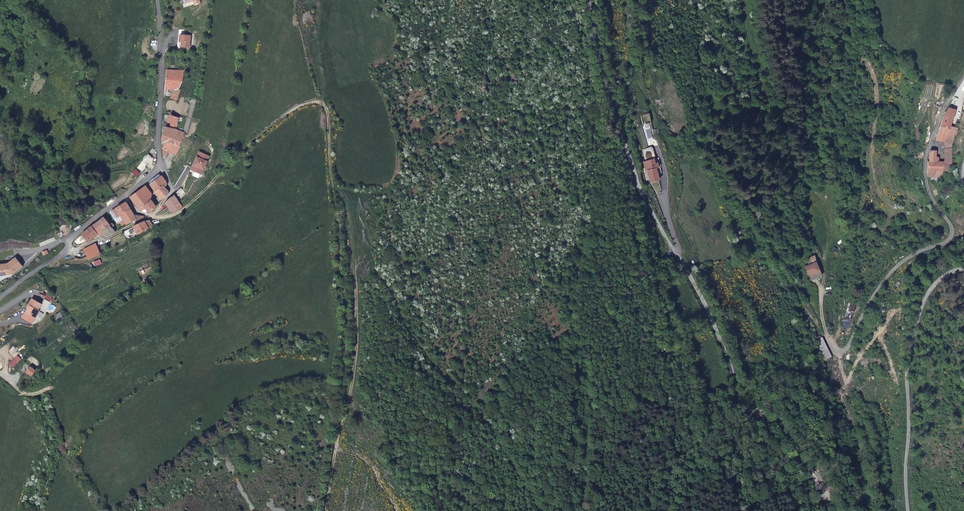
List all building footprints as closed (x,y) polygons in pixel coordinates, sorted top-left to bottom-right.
[(187,36),(183,36),(182,42),(184,43),(183,48),(191,49),(193,37),(187,36)] [(184,43),(182,42),(181,47),(180,47),(179,49),(191,51),(191,49),(183,48),(184,43)] [(173,95),(179,96),(184,72),(166,70),(165,91),(167,92),(169,87),(175,91),(173,95)] [(956,110),(949,108),(943,115),(936,139),(944,143),(950,145),(952,144),(955,135),(957,136),(957,134),(950,133),(951,127),(956,110)] [(173,128),(176,118),(169,116),(167,123),(164,121),(163,125),(173,128)] [(164,159),(165,159),(169,153),(177,156),(183,137),(185,132),(166,127),(162,138),(165,142),(162,149),(163,150),(164,159)] [(651,183),(659,181),(658,175),(656,169),(659,168),(658,164),(657,164),(655,160),(652,147),(643,150),(646,162),(644,162),(646,171),(648,171),(651,183)] [(942,171),(950,171),(952,165),(952,162),(944,161),(939,161),(939,157),(936,157),(936,148),(933,148),(931,148),(931,150),(930,150),(930,161),(927,161),(928,176),(942,177),(942,171)] [(198,151),(191,168),(195,169),(194,171),(200,174),(208,156),(198,151)] [(147,153),(141,160),(146,165),(149,168),(152,162),(152,161),(153,158),(147,153)] [(151,180),(153,182),(160,177),(159,174),(151,180)] [(150,185),(159,197),(161,201),(169,194),(165,187),(168,185),(161,176),(160,177),(153,182),(150,185)] [(151,201),(151,200),(152,194),(146,186),(142,189),(151,201)] [(181,188),(176,193),(181,198),(186,193),(181,188)] [(156,207),(151,200),(151,201),(142,189),(130,198),(139,210),(142,211),(146,209),(146,211),(150,212),(156,207)] [(172,214),(182,208),(174,196),(165,202),(172,214)] [(122,214),(130,209),(126,202),(111,211),(122,228),(128,224),(122,214)] [(136,219),(134,215),(130,209),(122,214),(128,224),(136,219)] [(104,217),(81,234),(87,241),(96,235),(97,236),(103,232),(106,236),(113,232),(116,231),(112,227),(110,225),(104,217)] [(152,225),(149,221),(144,221),(133,227),(137,234),(144,231),(152,225)] [(96,245),(83,250),(88,259),(100,253),(96,245)] [(15,259),(7,265),(0,266),(0,277),(12,275),(22,267),(15,259)] [(816,261),(809,264),(804,266),(807,274),(808,274),(810,280),(822,276),(816,261)] [(51,303),(45,300),(42,305),(32,299),(29,306),(30,306),(26,313),(28,314),(25,320),(33,324),(40,312),(44,314),(51,303)] [(843,328),(848,330),(854,305),(848,304),(843,328)] [(822,358),(829,355),(821,336),(816,338),(822,358)] [(35,370),(31,367),(27,371),(32,375),(35,370)]
